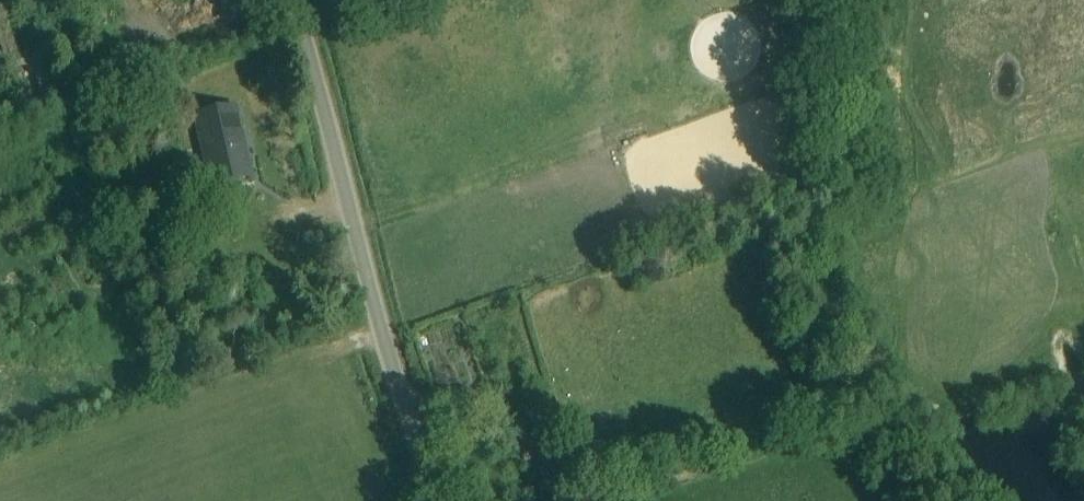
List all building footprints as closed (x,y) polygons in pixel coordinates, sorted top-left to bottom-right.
[(240,107),(197,116),(213,191),(259,179),(240,107)]
